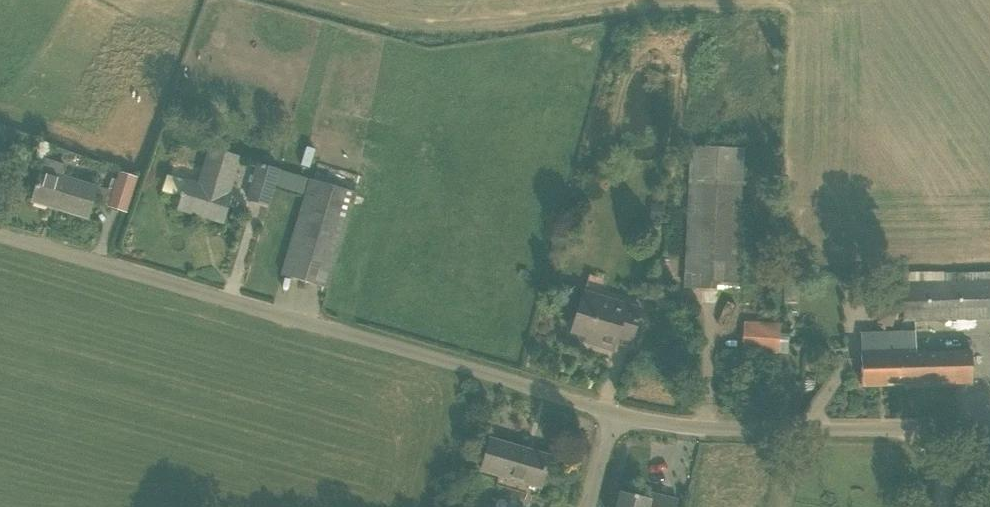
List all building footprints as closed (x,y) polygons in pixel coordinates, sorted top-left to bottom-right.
[(200,184),(187,180),(179,209),(223,222),(231,194),(228,193),(239,157),(210,149),(200,184)] [(138,177),(119,171),(112,191),(62,176),(65,166),(45,160),(32,201),(87,218),(92,200),(108,205),(127,211),(138,177)] [(269,205),(279,169),(258,163),(247,199),(269,205)] [(737,290),(744,166),(692,164),(685,287),(737,290)] [(309,178),(281,274),(327,288),(356,192),(309,178)] [(663,220),(665,204),(652,203),(650,219),(663,220)] [(944,283),(946,319),(989,317),(989,281),(944,283)] [(904,320),(946,319),(944,283),(903,284),(904,320)] [(630,346),(641,309),(584,292),(571,331),(600,340),(598,345),(614,350),(616,342),(630,346)] [(781,323),(744,320),(742,351),(779,355),(781,323)] [(915,331),(860,333),(862,386),(900,385),(900,353),(916,352),(915,331)] [(780,343),(779,353),(789,354),(789,343),(780,343)] [(972,383),(971,351),(916,352),(900,353),(900,385),(972,383)] [(490,439),(481,470),(540,487),(549,456),(490,439)] [(676,500),(651,494),(650,499),(621,491),(617,506),(674,506),(676,500)]
